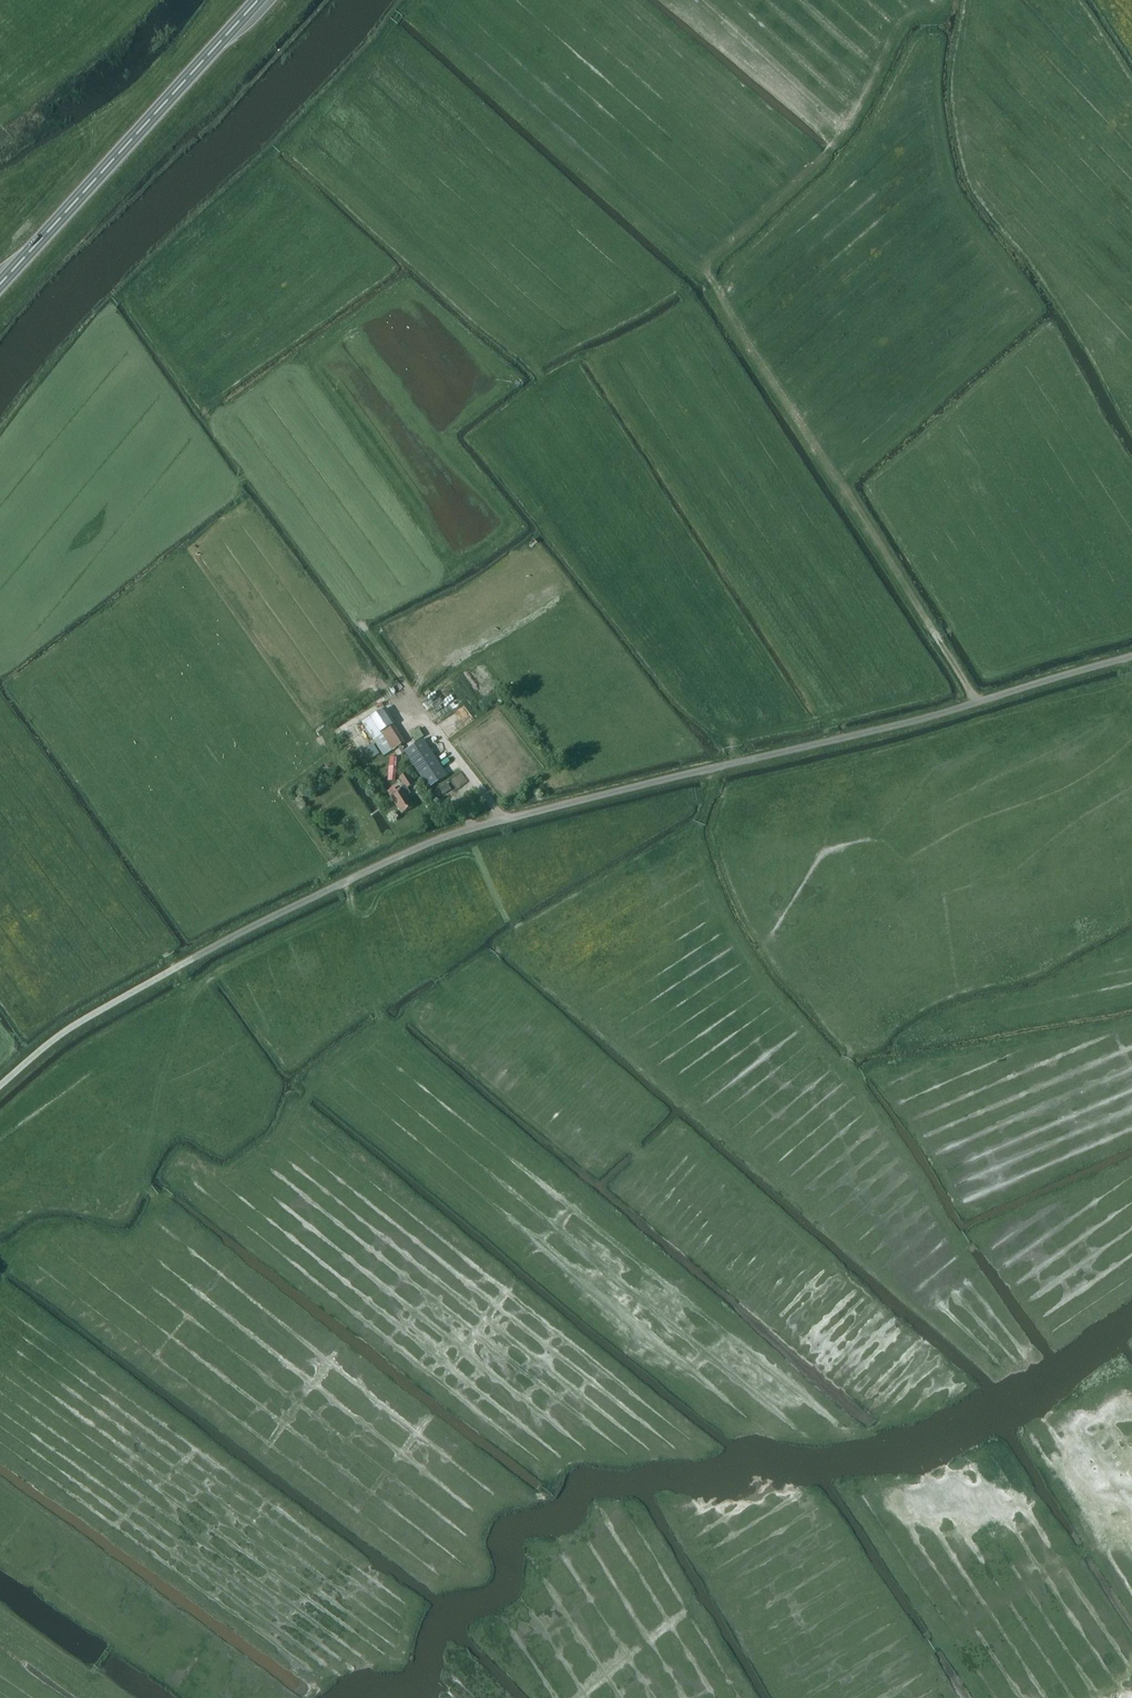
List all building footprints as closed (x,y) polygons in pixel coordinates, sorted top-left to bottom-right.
[(362,723),(357,715),(333,731),(357,768),(381,753),(384,758),(393,751),(380,732),(380,733),(370,718),(362,723)] [(411,737),(420,733),(416,725),(407,729),(411,737)] [(423,740),(404,753),(428,790),(447,778),(423,740)] [(407,789),(413,784),(406,772),(399,777),(404,786),(405,785),(407,789)] [(389,795),(401,814),(413,807),(406,796),(410,794),(407,789),(405,785),(404,786),(389,795)]
